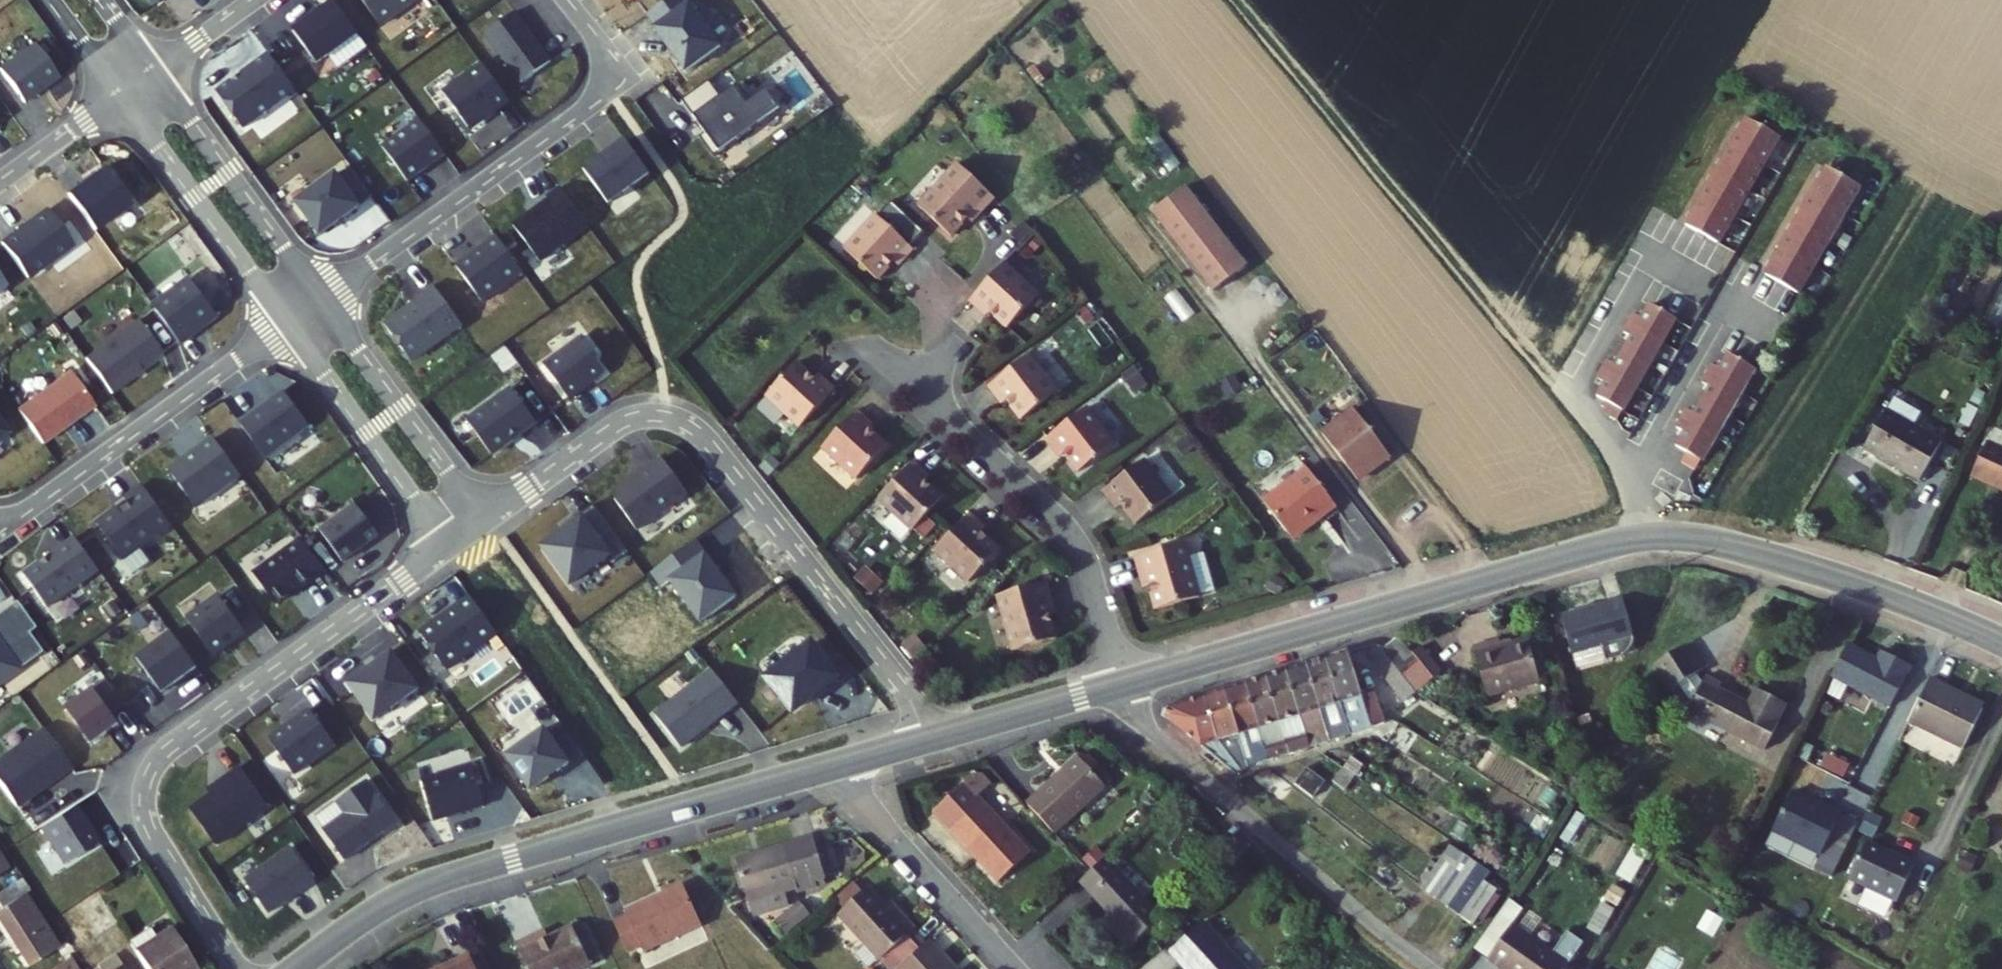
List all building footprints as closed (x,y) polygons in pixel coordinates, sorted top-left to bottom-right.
[(150,12),(167,0),(141,0),(150,12)] [(377,34),(424,0),(353,0),(377,34)] [(625,11),(640,0),(617,0),(625,11)] [(640,17),(678,73),(722,42),(692,0),(665,0),(640,17)] [(355,42),(331,9),(291,39),(314,71),(355,42)] [(509,14),(480,36),(515,85),(545,63),(509,14)] [(35,49),(0,74),(0,75),(24,108),(59,82),(35,49)] [(273,52),(216,85),(238,124),(295,92),(273,52)] [(464,134),(490,116),(491,118),(505,108),(478,71),(439,100),(464,134)] [(735,91),(717,104),(705,87),(678,107),(701,139),(695,143),(710,163),(776,116),(762,96),(746,107),(735,91)] [(1768,137),(1736,119),(1721,145),(1753,163),(1768,137)] [(441,162),(416,127),(379,154),(404,188),(441,162)] [(1753,163),(1721,145),(1706,172),(1737,190),(1753,163)] [(598,165),(597,164),(578,178),(603,211),(644,181),(620,149),(598,165)] [(1849,184),(1818,166),(1802,192),(1834,210),(1849,184)] [(992,203),(954,168),(915,211),(948,241),(963,225),(967,221),(972,225),(992,203)] [(1737,190),(1706,172),(1690,198),(1722,216),(1737,190)] [(103,173),(67,199),(93,235),(129,209),(103,173)] [(335,183),(332,179),(292,208),(316,241),(356,212),(355,211),(368,201),(348,174),(335,183)] [(1185,192),(1152,217),(1214,296),(1246,271),(1185,192)] [(1819,237),(1834,210),(1802,192),(1787,219),(1819,237)] [(542,204),(543,206),(508,232),(534,268),(583,233),(555,195),(542,204)] [(1722,216),(1690,198),(1675,225),(1688,232),(1687,235),(1692,238),(1694,235),(1707,243),(1722,216)] [(46,214),(0,247),(26,282),(72,249),(46,214)] [(873,219),(842,254),(875,284),(892,266),(896,261),(901,266),(912,254),(873,219)] [(1819,237),(1787,219),(1772,245),(1804,263),(1819,237)] [(967,221),(963,225),(968,230),(972,225),(967,221)] [(468,261),(451,272),(477,308),(518,279),(492,243),(479,253),(480,255),(471,261),(468,261)] [(1804,263),(1772,245),(1757,272),(1788,290),(1804,263)] [(901,266),(896,261),(892,266),(896,270),(901,266)] [(1002,266),(967,304),(979,315),(985,308),(990,312),(1008,328),(1036,297),(1002,266)] [(0,272),(0,293),(10,286),(0,272)] [(152,311),(177,347),(191,337),(189,335),(213,318),(189,284),(152,311)] [(409,311),(408,310),(380,330),(405,364),(412,365),(458,331),(429,291),(415,301),(418,304),(409,311)] [(1650,342),(1664,318),(1639,304),(1631,318),(1624,314),(1618,323),(1650,342)] [(985,308),(979,315),(984,319),(990,312),(985,308)] [(136,323),(84,362),(109,396),(134,378),(133,376),(160,356),(136,323)] [(1650,342),(1618,323),(1612,333),(1619,337),(1612,350),(1637,364),(1650,342)] [(591,356),(578,338),(538,367),(564,401),(599,375),(590,363),(591,356)] [(1637,364),(1612,350),(1605,363),(1598,358),(1593,367),(1625,385),(1637,364)] [(1706,361),(1700,370),(1732,389),(1745,365),(1721,351),(1712,365),(1706,361)] [(1026,362),(986,395),(996,407),(1004,401),(1008,406),(1023,425),(1056,399),(1026,362)] [(1625,385),(1593,367),(1587,377),(1594,381),(1586,395),(1594,399),(1611,409),(1625,385)] [(814,384),(796,368),(766,400),(800,432),(835,394),(823,383),(819,388),(814,384)] [(1732,389),(1700,370),(1694,380),(1701,384),(1694,397),(1719,411),(1732,389)] [(69,374),(16,412),(40,445),(93,407),(69,374)] [(819,379),(814,384),(819,388),(823,383),(819,379)] [(531,425),(506,390),(461,422),(486,457),(507,442),(506,440),(514,434),(515,436),(531,425)] [(257,411),(238,425),(262,459),(307,427),(282,393),(267,403),(269,405),(260,412),(257,411)] [(1904,424),(1913,408),(1885,393),(1851,451),(1906,481),(1932,439),(1904,424)] [(1719,411),(1694,397),(1687,409),(1680,405),(1675,415),(1706,433),(1719,411)] [(1606,418),(1611,409),(1594,399),(1591,404),(1594,406),(1592,410),(1606,418)] [(1004,401),(996,407),(1000,412),(1008,406),(1004,401)] [(1084,412),(1043,444),(1053,456),(1060,451),(1064,456),(1079,475),(1112,449),(1084,412)] [(1357,413),(1326,438),(1361,484),(1392,459),(1357,413)] [(865,430),(869,424),(858,414),(823,452),(857,483),(887,450),(870,434),(865,430)] [(1706,433),(1675,415),(1669,424),(1676,428),(1668,442),(1680,447),(1694,455),(1706,433)] [(874,429),(869,424),(865,430),(870,434),(874,429)] [(2001,474),(2001,434),(1983,425),(1975,439),(1974,438),(1957,474),(1993,491),(2001,474)] [(237,479),(210,441),(195,452),(196,455),(187,461),(183,461),(163,475),(190,513),(237,479)] [(1694,455),(1680,447),(1674,457),(1688,465),(1694,455)] [(1060,451),(1053,456),(1057,462),(1064,456),(1060,451)] [(681,497),(655,462),(609,495),(607,503),(630,534),(681,497)] [(1142,464),(1101,496),(1111,509),(1118,503),(1122,508),(1137,527),(1170,501),(1142,464)] [(921,481),(926,476),(914,465),(880,503),(914,534),(944,501),(926,485),(921,481)] [(1342,510),(1311,471),(1269,504),(1299,542),(1342,510)] [(1993,491),(2001,496),(2001,474),(1993,491)] [(931,480),(926,476),(921,481),(926,485),(931,480)] [(168,528),(140,489),(123,501),(125,504),(94,526),(106,543),(103,545),(117,564),(168,528)] [(1118,503),(1111,509),(1115,514),(1122,508),(1118,503)] [(352,508),(316,534),(338,564),(374,538),(352,508)] [(620,555),(586,508),(567,521),(570,526),(536,550),(562,587),(600,560),(605,566),(620,555)] [(978,532),(983,527),(971,516),(936,554),(970,586),(1001,553),(983,537),(978,532)] [(988,532),(983,527),(978,532),(983,537),(988,532)] [(96,572),(73,540),(21,577),(44,609),(96,572)] [(297,541),(249,575),(271,606),(295,589),(297,592),(321,575),(297,541)] [(1198,600),(1182,544),(1132,558),(1140,584),(1146,582),(1148,588),(1155,612),(1198,600)] [(688,545),(644,577),(655,591),(662,585),(693,627),(729,601),(688,545)] [(1146,582),(1140,584),(1142,591),(1148,588),(1146,582)] [(1050,615),(1056,613),(1048,587),(999,604),(1018,658),(1060,644),(1052,621),(1050,615)] [(183,619),(210,656),(224,646),(223,644),(240,631),(215,596),(183,619)] [(450,608),(451,610),(414,636),(439,672),(490,636),(464,599),(450,608)] [(38,651),(25,632),(31,627),(12,600),(0,609),(0,678),(38,651)] [(1639,641),(1627,601),(1565,620),(1576,657),(1607,648),(1611,662),(1629,657),(1634,654),(1637,651),(1638,646),(1639,641)] [(1056,613),(1050,615),(1052,621),(1058,619),(1056,613)] [(1506,643),(1504,633),(1475,641),(1491,697),(1545,680),(1532,636),(1506,643)] [(167,634),(132,659),(158,694),(193,669),(167,634)] [(1719,682),(1722,677),(1705,668),(1702,675),(1696,666),(1704,661),(1688,635),(1655,655),(1671,681),(1679,676),(1687,695),(1690,697),(1687,702),(1763,745),(1780,717),(1775,715),(1785,698),(1753,681),(1745,696),(1719,682)] [(1408,654),(1398,640),(1383,653),(1404,682),(1420,671),(1408,654)] [(1876,649),(1871,659),(1844,644),(1827,676),(1885,706),(1906,663),(1876,649)] [(1419,647),(1408,654),(1420,671),(1404,682),(1412,692),(1438,673),(1419,647)] [(759,682),(785,715),(803,700),(813,692),(817,696),(831,685),(803,649),(759,682)] [(369,662),(371,664),(341,685),(367,722),(411,691),(383,652),(369,662)] [(1404,682),(1383,653),(1366,668),(1399,709),(1415,696),(1412,692),(1404,682)] [(1357,699),(1346,658),(1323,664),(1345,741),(1373,733),(1370,722),(1380,719),(1372,695),(1357,699)] [(1345,741),(1323,664),(1300,671),(1326,758),(1348,752),(1345,741)] [(1326,758),(1300,671),(1282,676),(1303,753),(1306,763),(1326,758)] [(704,673),(646,718),(672,751),(729,707),(704,673)] [(1303,753),(1282,676),(1258,683),(1279,759),(1303,753)] [(1936,692),(1941,683),(1924,676),(1902,724),(1954,750),(1972,711),(1936,692)] [(121,705),(103,680),(62,709),(87,744),(115,724),(108,714),(121,705)] [(1258,683),(1235,690),(1216,695),(1237,771),(1251,767),(1279,759),(1258,683)] [(1237,771),(1216,695),(1198,700),(1214,757),(1226,774),(1232,772),(1237,771)] [(1198,700),(1168,709),(1159,720),(1219,776),(1226,774),(1214,757),(1198,700)] [(277,727),(260,739),(286,776),(327,746),(301,710),(288,720),(289,722),(280,728),(277,727)] [(12,806),(34,790),(33,788),(38,784),(41,785),(67,766),(39,727),(0,756),(0,789),(12,806)] [(498,758),(523,792),(541,780),(540,777),(548,771),(550,774),(561,766),(537,731),(498,758)] [(1373,733),(1345,741),(1348,752),(1376,745),(1373,733)] [(1109,786),(1081,756),(1030,804),(1058,833),(1109,786)] [(465,767),(414,782),(426,822),(477,808),(465,767)] [(223,781),(183,810),(208,846),(261,808),(233,768),(220,777),(223,781)] [(337,815),(315,831),(336,861),(375,833),(377,835),(390,826),(358,782),(328,803),(337,815)] [(1032,853),(966,782),(934,811),(1001,882),(1032,853)] [(1820,848),(1839,812),(1814,800),(1812,802),(1789,790),(1768,830),(1817,855),(1814,861),(1834,871),(1840,857),(1820,848)] [(71,804),(36,827),(60,864),(95,842),(71,804)] [(1840,857),(1856,821),(1839,812),(1820,848),(1840,857)] [(818,838),(740,861),(752,903),(755,902),(759,916),(788,908),(784,893),(800,888),(802,894),(822,887),(820,883),(831,880),(818,838)] [(1895,901),(1913,863),(1864,841),(1846,879),(1895,901)] [(1498,880),(1470,862),(1473,857),(1460,848),(1456,853),(1443,845),(1419,884),(1474,918),(1498,880)] [(237,881),(260,913),(306,881),(283,848),(237,881)] [(1115,915),(1107,923),(1131,948),(1164,917),(1108,857),(1084,880),(1115,915)] [(0,858),(0,875),(8,871),(0,858)] [(0,894),(0,930),(26,968),(28,968),(60,949),(26,897),(31,894),(22,880),(0,894)] [(118,919),(97,886),(63,907),(85,940),(118,919)] [(687,892),(685,886),(658,898),(661,903),(687,892)] [(841,914),(891,968),(900,968),(929,943),(916,929),(919,926),(908,914),(901,921),(887,907),(870,888),(841,914)] [(627,912),(629,918),(616,924),(630,953),(643,948),(645,952),(704,926),(687,892),(661,903),(658,898),(627,912)] [(895,900),(887,907),(901,921),(908,914),(895,900)] [(777,923),(789,936),(811,916),(799,903),(777,923)] [(1515,917),(1491,954),(1513,968),(1564,968),(1583,940),(1563,926),(1552,941),(1515,917)] [(1208,921),(1175,951),(1192,968),(1252,968),(1208,921)] [(534,937),(518,944),(530,968),(578,968),(591,963),(574,927),(537,944),(534,937)] [(168,928),(137,949),(150,968),(179,968),(190,962),(168,928)] [(930,942),(929,943),(900,968),(955,968),(930,942)] [(116,953),(92,968),(127,968),(116,953)] [(441,968),(479,968),(472,955),(441,968)] [(60,968),(81,968),(75,960),(60,968)]
